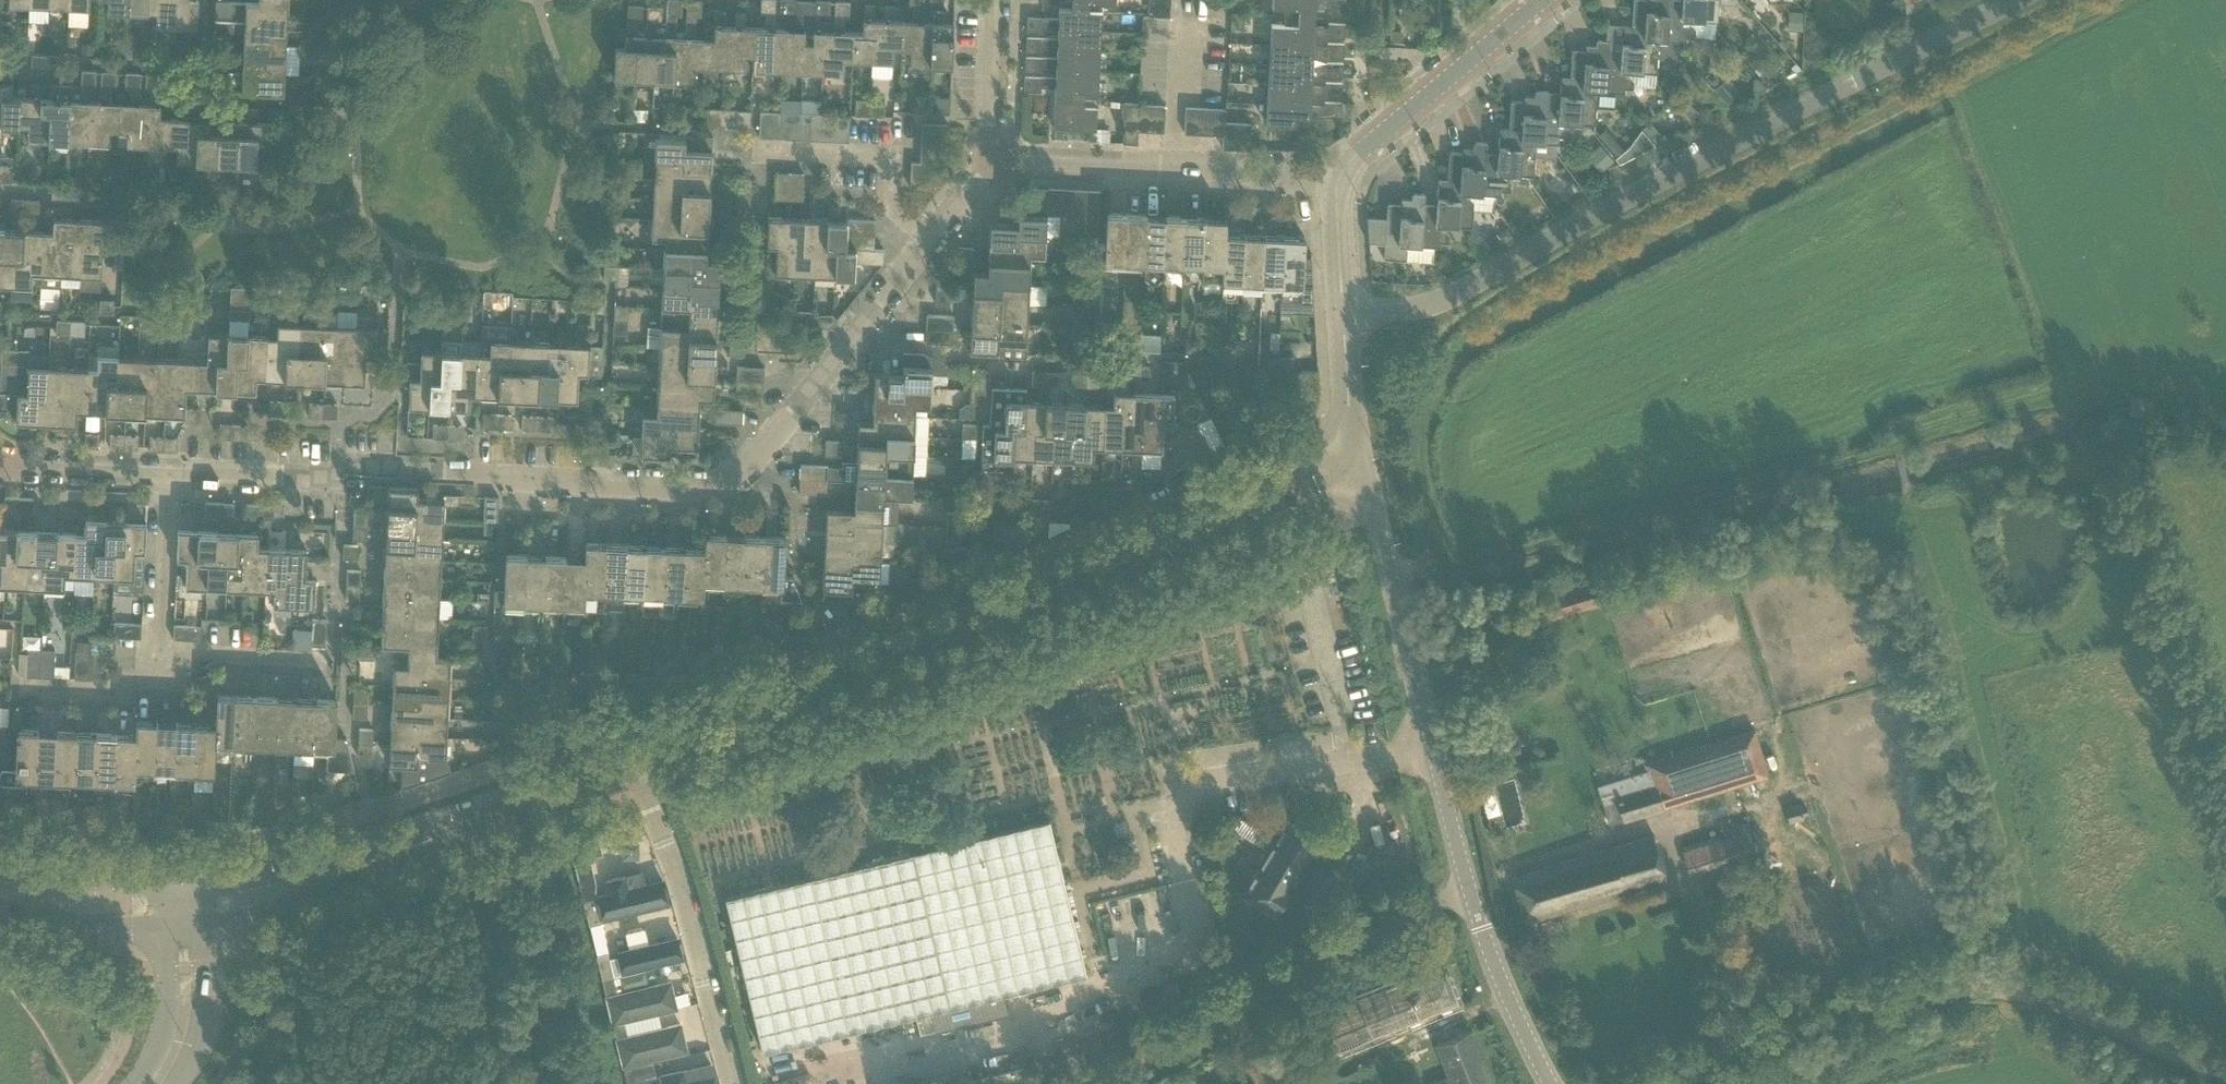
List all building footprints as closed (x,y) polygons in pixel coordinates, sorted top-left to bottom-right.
[(69,8),(90,9),(91,0),(70,0),(69,8)] [(129,11),(129,0),(108,0),(107,10),(129,11)] [(149,12),(149,0),(129,0),(129,11),(149,12)] [(177,41),(177,27),(178,0),(149,0),(149,12),(157,12),(156,40),(177,41)] [(177,27),(198,28),(199,0),(178,0),(177,27)] [(215,16),(231,16),(232,12),(245,12),(244,22),(258,22),(259,13),(288,14),(289,0),(258,0),(258,2),(229,1),(216,1),(215,16)] [(656,79),(676,80),(677,51),(684,51),(685,33),(675,33),(676,16),(681,16),(682,0),(667,0),(666,23),(665,50),(657,50),(656,79)] [(676,80),(694,81),(695,67),(696,67),(704,67),(705,39),(697,39),(694,39),(696,17),(701,17),(701,11),(702,1),(691,0),(687,0),(685,33),(684,51),(677,51),(676,80)] [(752,70),(783,72),(784,42),(774,41),(774,29),(776,0),(761,0),(760,14),(765,14),(765,26),(764,28),(755,28),(753,56),(752,70)] [(774,41),(784,42),(783,72),(803,73),(805,44),(806,44),(813,45),(814,29),(815,2),(795,1),(795,0),(780,0),(779,15),(785,15),(784,29),(774,29),(774,41)] [(803,73),(823,74),(825,44),(833,44),(833,30),(825,29),(824,29),(825,17),(829,17),(830,2),(830,1),(816,0),(815,0),(815,2),(814,29),(813,45),(806,44),(805,44),(803,73)] [(902,48),(911,49),(910,63),(931,64),(932,36),(923,35),(922,35),(923,22),(924,0),(909,0),(909,7),(914,7),(914,20),(914,22),(904,21),(902,48)] [(922,35),(923,35),(932,36),(931,64),(952,65),(954,24),(942,23),(943,0),(929,0),(928,8),(929,8),(934,8),(933,21),(933,23),(923,22),(922,35)] [(1072,10),(1101,12),(1102,2),(1115,3),(1115,0),(1072,0),(1072,10)] [(1148,16),(1169,17),(1170,0),(1149,0),(1148,16)] [(1274,6),(1287,7),(1287,16),(1316,18),(1317,8),(1331,9),(1331,13),(1345,14),(1346,0),(1274,0),(1274,6)] [(1631,25),(1632,25),(1632,26),(1646,27),(1643,72),(1655,73),(1656,73),(1658,49),(1653,44),(1650,44),(1650,39),(1651,39),(1668,40),(1671,0),(1633,0),(1631,25)] [(1668,40),(1685,41),(1686,36),(1715,38),(1716,22),(1704,21),(1706,0),(1671,0),(1668,40)] [(1704,21),(1716,22),(1717,22),(1719,0),(1706,0),(1704,21)] [(825,44),(823,74),(842,75),(843,60),(846,60),(853,60),(854,31),(844,30),(844,18),(849,18),(849,4),(850,2),(835,1),(835,2),(833,30),(833,44),(825,44)] [(616,47),(615,76),(635,77),(637,49),(645,49),(646,31),(636,31),(637,22),(642,22),(642,6),(629,5),(628,5),(628,9),(626,35),(626,47),(616,47)] [(854,31),(853,60),(873,61),(874,33),(883,33),(883,20),(874,20),(875,5),(864,5),(864,18),(863,31),(854,30),(854,31)] [(49,19),(49,7),(30,6),(30,18),(49,19)] [(637,49),(635,77),(656,79),(657,50),(665,50),(666,23),(661,23),(662,7),(647,6),(646,31),(645,49),(637,49)] [(874,33),(873,61),(893,62),(894,48),(902,48),(904,21),(893,21),(894,19),(894,6),(884,6),(883,19),(883,20),(883,33),(874,33)] [(90,9),(69,8),(69,19),(90,20),(90,9)] [(1027,18),(1027,32),(1044,33),(1044,28),(1058,29),(1057,39),(1070,39),(1071,30),(1100,31),(1101,12),(1072,10),(1059,9),(1058,19),(1040,18),(1027,18)] [(705,39),(704,67),(724,68),(726,39),(734,39),(735,27),(725,26),(725,25),(726,12),(716,12),(714,40),(705,39)] [(1789,12),(1788,30),(1801,30),(1802,12),(1789,12)] [(244,32),(244,42),(287,44),(288,14),(259,13),(258,22),(244,22),(215,20),(214,35),(231,36),(231,31),(244,32)] [(726,39),(724,68),(744,69),(745,55),(753,56),(755,28),(745,27),(745,25),(746,13),(735,13),(735,25),(735,27),(734,39),(726,39)] [(1273,24),(1272,45),(1300,46),(1301,36),(1315,37),(1344,39),(1345,24),(1330,23),(1330,28),(1316,27),(1316,18),(1287,16),(1286,25),(1273,24)] [(1609,49),(1606,91),(1617,92),(1625,93),(1625,88),(1633,88),(1634,85),(1654,87),(1655,73),(1643,72),(1646,27),(1632,26),(1632,25),(1631,25),(1623,24),(1621,50),(1609,49)] [(1026,37),(1026,52),(1043,53),(1043,48),(1056,49),(1056,58),(1069,59),(1070,49),(1099,51),(1100,31),(1071,30),(1070,39),(1057,39),(1026,37)] [(1390,30),(1389,43),(1401,43),(1401,30),(1390,30)] [(1272,45),(1271,64),(1299,66),(1300,56),(1314,57),(1343,59),(1344,43),(1329,43),(1329,48),(1315,47),(1315,37),(1301,36),(1300,46),(1272,45)] [(1570,76),(1570,77),(1585,78),(1581,123),(1594,124),(1596,107),(1613,108),(1618,104),(1617,102),(1617,92),(1606,91),(1609,49),(1610,40),(1606,40),(1599,39),(1598,45),(1586,44),(1585,50),(1572,49),(1570,76)] [(229,61),(243,61),(256,62),(256,72),(285,73),(286,52),(287,44),(244,42),(243,52),(229,51),(229,61)] [(81,43),(81,54),(94,54),(94,44),(81,43)] [(1025,57),(1025,72),(1041,72),(1042,68),(1056,69),(1055,78),(1068,79),(1069,69),(1098,71),(1099,51),(1070,49),(1069,59),(1056,58),(1025,57)] [(32,71),(46,72),(47,55),(32,54),(32,71)] [(47,55),(46,72),(61,72),(61,56),(47,55)] [(1271,64),(1270,84),(1298,86),(1299,76),(1313,77),(1342,78),(1343,63),(1328,63),(1328,67),(1314,67),(1314,57),(1300,56),(1299,66),(1271,64)] [(317,60),(316,75),(333,76),(333,61),(317,60)] [(256,62),(243,61),(242,71),(228,71),(228,81),(242,81),(241,92),(284,94),(285,73),(256,72),(256,62)] [(20,125),(21,97),(12,96),(13,83),(11,83),(12,68),(4,67),(3,82),(0,82),(0,95),(3,95),(1,124),(20,125)] [(1024,76),(1024,91),(1040,92),(1041,88),(1054,88),(1054,98),(1084,99),(1084,91),(1097,92),(1098,71),(1069,69),(1068,79),(1055,78),(1024,76)] [(68,141),(88,142),(89,114),(99,114),(100,100),(90,100),(91,87),(95,87),(96,71),(81,70),(80,86),(69,85),(68,113),(69,113),(68,141)] [(89,114),(88,142),(107,143),(109,143),(109,129),(118,129),(119,101),(109,101),(110,88),(115,88),(115,71),(101,71),(100,100),(99,114),(89,114)] [(119,101),(118,129),(125,130),(128,130),(127,144),(147,145),(148,116),(139,115),(139,102),(141,73),(126,72),(125,89),(130,89),(129,102),(119,101)] [(139,102),(139,115),(148,116),(147,145),(166,146),(167,117),(160,116),(160,103),(159,103),(160,87),(160,74),(145,73),(145,90),(150,90),(149,102),(139,102)] [(333,76),(316,75),(315,90),(332,90),(333,76)] [(1548,100),(1544,143),(1563,144),(1563,139),(1571,140),(1571,132),(1568,127),(1564,127),(1564,122),(1565,122),(1581,123),(1585,78),(1570,77),(1570,76),(1562,75),(1560,101),(1548,100)] [(1270,84),(1269,104),(1297,106),(1298,96),(1312,96),(1341,98),(1342,83),(1327,82),(1327,87),(1313,86),(1313,77),(1299,76),(1298,86),(1270,84)] [(1727,77),(1712,90),(1726,105),(1740,93),(1727,77)] [(1753,80),(1752,90),(1755,94),(1764,89),(1766,88),(1756,77),(1753,80)] [(26,139),(48,140),(49,112),(40,112),(40,98),(41,84),(31,83),(31,97),(21,97),(20,125),(27,125),(26,139)] [(48,140),(68,141),(69,113),(68,113),(69,85),(50,84),(50,98),(40,98),(40,112),(49,112),(48,140)] [(167,117),(166,146),(175,146),(177,146),(176,161),(196,162),(198,132),(188,131),(189,118),(190,88),(175,88),(175,104),(180,104),(179,118),(167,117)] [(196,162),(217,163),(218,134),(228,134),(228,121),(229,121),(229,115),(209,114),(210,89),(195,89),(194,105),(195,105),(195,119),(189,118),(188,131),(198,132),(196,162)] [(1511,101),(1509,128),(1523,129),(1520,175),(1533,176),(1534,152),(1530,147),(1527,146),(1527,142),(1528,142),(1544,143),(1548,100),(1549,91),(1538,90),(1537,96),(1537,97),(1524,97),(1524,102),(1511,101)] [(939,113),(949,113),(950,97),(939,96),(939,113)] [(1269,104),(1268,125),(1297,126),(1297,116),(1311,117),(1311,116),(1340,118),(1341,103),(1326,102),(1326,107),(1312,107),(1312,96),(1298,96),(1297,106),(1269,104)] [(1054,98),(1052,128),(1095,131),(1096,109),(1083,108),(1084,99),(1054,98)] [(855,115),(871,116),(871,100),(856,99),(855,115)] [(871,100),(871,116),(885,117),(886,100),(871,100)] [(1680,109),(1689,119),(1697,112),(1688,102),(1680,109)] [(1122,103),(1121,118),(1124,118),(1137,118),(1138,105),(1138,103),(1122,103)] [(1138,105),(1137,118),(1138,118),(1137,131),(1150,132),(1151,106),(1138,105)] [(217,163),(236,164),(237,134),(246,135),(247,121),(238,121),(238,106),(229,106),(229,115),(229,121),(228,121),(228,134),(218,134),(217,163)] [(1151,106),(1150,132),(1163,132),(1165,106),(1151,106)] [(237,134),(236,164),(266,165),(268,121),(258,121),(258,107),(248,107),(247,121),(246,135),(237,134)] [(1188,107),(1186,133),(1199,134),(1200,108),(1188,107)] [(708,124),(722,125),(723,108),(709,108),(708,124)] [(723,108),(722,125),(751,126),(752,110),(723,108)] [(1200,108),(1199,134),(1213,135),(1214,109),(1200,108)] [(633,109),(633,121),(646,121),(646,110),(633,109)] [(1213,135),(1224,135),(1226,135),(1226,123),(1227,109),(1214,109),(1213,135)] [(759,137),(772,138),(773,111),(761,110),(759,137)] [(772,138),(785,138),(786,112),(773,111),(772,138)] [(785,138),(798,139),(799,112),(786,112),(785,138)] [(798,139),(811,140),(812,113),(799,112),(798,139)] [(811,140),(824,140),(825,114),(812,113),(811,140)] [(824,140),(836,141),(838,114),(825,114),(824,140)] [(838,114),(836,141),(849,142),(851,115),(838,114)] [(1123,143),(1124,143),(1137,144),(1137,131),(1138,118),(1137,118),(1124,118),(1123,143)] [(1650,122),(1641,130),(1653,143),(1661,135),(1650,122)] [(922,123),(922,136),(948,137),(949,124),(922,123)] [(1224,148),(1238,149),(1239,124),(1226,123),(1226,135),(1224,135),(1224,148)] [(1239,124),(1238,149),(1251,149),(1253,124),(1239,124)] [(1498,153),(1485,152),(1483,194),(1496,195),(1501,196),(1502,191),(1509,191),(1510,183),(1506,178),(1503,178),(1503,173),(1520,175),(1523,129),(1509,128),(1500,128),(1498,153)] [(657,138),(656,159),(685,160),(684,170),(711,171),(713,136),(686,135),(686,139),(657,138)] [(922,136),(921,149),(948,151),(948,137),(922,136)] [(1449,152),(1447,180),(1462,181),(1458,226),(1472,227),(1474,209),(1494,211),(1496,195),(1483,194),(1485,152),(1486,143),(1476,142),(1475,148),(1463,147),(1462,153),(1449,152)] [(1617,142),(1610,148),(1617,157),(1624,151),(1617,142)] [(1599,145),(1587,157),(1600,172),(1613,160),(1599,145)] [(921,149),(920,162),(938,163),(947,164),(948,151),(921,149)] [(656,159),(655,179),(684,180),(683,190),(710,191),(711,171),(684,170),(685,160),(656,159)] [(912,162),(911,175),(937,176),(938,163),(920,162),(912,162)] [(11,181),(12,166),(0,165),(0,181),(11,181)] [(775,199),(789,200),(791,172),(777,172),(775,199)] [(791,172),(789,200),(804,201),(805,173),(791,172)] [(937,176),(911,175),(910,187),(937,189),(937,176)] [(738,178),(737,192),(751,193),(752,179),(738,178)] [(655,179),(653,199),(683,200),(682,210),(709,211),(710,191),(683,190),(684,180),(655,179)] [(1424,204),(1421,246),(1434,247),(1435,247),(1440,247),(1440,242),(1448,243),(1448,234),(1445,230),(1441,230),(1442,225),(1458,226),(1462,181),(1447,180),(1438,179),(1436,205),(1424,204)] [(52,198),(66,198),(67,184),(52,183),(52,198)] [(67,184),(66,198),(80,199),(81,185),(67,184)] [(1023,188),(1022,201),(1047,202),(1048,189),(1023,188)] [(1048,189),(1047,202),(1047,214),(1060,214),(1061,189),(1049,188),(1049,189),(1048,189)] [(829,189),(814,189),(813,203),(828,204),(829,189)] [(1061,189),(1060,214),(1073,215),(1074,189),(1061,189)] [(1074,189),(1073,215),(1086,216),(1088,190),(1074,189)] [(1088,190),(1086,216),(1100,216),(1101,190),(1088,190)] [(751,193),(737,192),(736,207),(750,208),(751,193)] [(219,209),(234,210),(234,194),(220,193),(219,209)] [(234,194),(234,210),(248,210),(249,195),(234,194)] [(1386,219),(1368,217),(1369,242),(1385,243),(1384,258),(1407,260),(1433,262),(1434,247),(1421,246),(1424,204),(1425,194),(1415,194),(1414,200),(1401,199),(1401,205),(1387,204),(1386,219)] [(11,213),(25,214),(26,199),(12,199),(11,213)] [(26,199),(25,214),(39,214),(40,200),(26,199)] [(653,199),(652,219),(682,220),(681,230),(708,230),(709,211),(682,210),(683,200),(653,199)] [(1022,201),(1022,213),(1047,215),(1047,214),(1047,202),(1022,201)] [(612,207),(611,216),(619,217),(620,208),(612,207)] [(1098,251),(1097,266),(1124,267),(1124,261),(1127,213),(1106,212),(1104,252),(1098,251)] [(990,222),(989,242),(1017,244),(1017,234),(1046,235),(1047,215),(1022,213),(1022,214),(1018,214),(1017,224),(990,222)] [(1124,261),(1144,262),(1147,214),(1127,213),(1124,261)] [(1144,262),(1164,263),(1166,215),(1147,214),(1144,262)] [(775,273),(795,274),(796,247),(787,246),(788,217),(768,215),(766,245),(776,246),(775,273)] [(1164,263),(1164,270),(1183,271),(1184,264),(1186,216),(1166,215),(1164,263)] [(1086,216),(1085,230),(1099,231),(1100,216),(1086,216)] [(1184,264),(1204,265),(1206,217),(1186,216),(1184,264)] [(1516,216),(1506,222),(1515,235),(1525,229),(1516,216)] [(42,273),(41,287),(61,288),(61,285),(61,274),(63,247),(72,248),(74,218),(54,217),(53,231),(44,231),(42,273)] [(726,217),(725,231),(740,232),(740,218),(726,217)] [(795,274),(814,275),(816,248),(806,247),(808,218),(788,217),(787,246),(796,247),(795,274)] [(1204,265),(1203,280),(1223,281),(1226,218),(1206,217),(1204,265)] [(94,219),(74,218),(72,248),(63,247),(61,274),(81,275),(83,248),(92,249),(94,219)] [(814,275),(834,276),(835,249),(826,248),(827,219),(808,218),(806,247),(816,248),(814,275)] [(1223,281),(1222,288),(1242,289),(1242,282),(1245,234),(1226,233),(1227,218),(1226,218),(1223,281)] [(114,220),(94,219),(92,249),(83,248),(81,275),(101,276),(103,249),(113,250),(114,220)] [(666,240),(665,247),(707,249),(708,230),(681,230),(682,220),(652,219),(651,239),(666,240)] [(835,249),(834,276),(855,277),(855,262),(856,248),(846,247),(847,233),(847,220),(827,219),(826,248),(835,249)] [(848,219),(847,220),(847,233),(875,234),(876,220),(848,219)] [(1500,230),(1499,238),(1503,244),(1513,237),(1506,226),(1500,230)] [(12,286),(14,257),(24,257),(25,230),(5,229),(4,256),(0,256),(0,285),(12,286)] [(14,257),(12,286),(32,287),(33,273),(42,273),(44,231),(25,230),(24,257),(14,257)] [(740,232),(725,231),(725,245),(739,246),(740,232)] [(847,233),(846,247),(856,248),(874,249),(875,234),(847,233)] [(989,242),(988,262),(1030,264),(1031,255),(1045,256),(1046,235),(1017,234),(1017,244),(989,242)] [(1242,282),(1242,289),(1262,290),(1262,283),(1265,235),(1245,234),(1242,282)] [(1496,234),(1485,241),(1492,252),(1503,244),(1496,234)] [(1262,283),(1262,290),(1282,291),(1282,284),(1284,236),(1265,235),(1262,283)] [(1282,291),(1281,312),(1283,312),(1283,308),(1313,309),(1313,314),(1315,314),(1313,285),(1312,270),(1303,270),(1305,237),(1284,236),(1282,284),(1282,291)] [(959,246),(959,255),(958,261),(973,262),(973,247),(959,246)] [(665,247),(664,267),(691,268),(691,278),(720,279),(721,259),(707,259),(707,249),(665,247)] [(856,248),(855,262),(881,264),(883,264),(884,249),(874,249),(856,248)] [(606,250),(605,265),(619,265),(620,251),(606,250)] [(973,271),(972,291),(1001,292),(1001,283),(1030,284),(1030,264),(988,262),(988,271),(973,271)] [(619,265),(605,265),(604,279),(618,279),(619,265)] [(664,267),(663,286),(690,288),(690,298),(719,299),(720,279),(691,278),(691,268),(664,267)] [(61,274),(61,285),(81,286),(81,275),(61,274)] [(101,287),(101,276),(81,275),(81,286),(101,287)] [(937,275),(936,289),(951,290),(951,276),(937,275)] [(972,291),(971,311),(1000,312),(1000,302),(1029,304),(1030,284),(1001,283),(1001,292),(972,291)] [(32,287),(12,286),(12,295),(32,296),(32,287)] [(689,309),(689,319),(718,320),(719,299),(690,298),(690,288),(663,286),(662,308),(689,309)] [(61,288),(41,287),(41,295),(60,296),(61,288)] [(951,290),(936,289),(936,303),(950,304),(951,290)] [(100,299),(100,311),(100,313),(114,313),(115,300),(100,299)] [(594,302),(594,310),(597,313),(605,313),(605,303),(594,302)] [(971,311),(971,330),(999,332),(999,322),(1028,323),(1029,304),(1000,302),(1000,312),(971,311)] [(615,305),(614,320),(629,320),(629,306),(615,305)] [(689,319),(689,309),(662,308),(660,347),(687,348),(688,339),(717,340),(718,320),(689,319)] [(794,310),(793,325),(812,327),(813,315),(813,311),(794,310)] [(812,327),(821,327),(829,328),(837,320),(837,319),(833,314),(813,315),(812,327)] [(927,314),(926,328),(953,329),(954,315),(927,314)] [(338,315),(337,325),(357,326),(358,316),(338,315)] [(56,326),(56,335),(70,335),(71,321),(57,320),(56,326)] [(629,320),(614,320),(614,334),(628,335),(629,320)] [(71,321),(70,335),(84,336),(85,322),(71,321)] [(277,336),(268,336),(266,378),(285,379),(287,352),(296,352),(298,323),(278,322),(277,336)] [(999,332),(971,330),(970,351),(999,352),(999,359),(1026,360),(1028,323),(999,322),(999,332)] [(318,324),(298,323),(296,352),(287,352),(285,379),(305,380),(306,353),(316,353),(318,324)] [(1114,323),(1113,335),(1122,336),(1122,323),(1114,323)] [(337,325),(318,324),(316,353),(306,353),(305,380),(325,381),(326,354),(336,355),(337,325)] [(357,326),(337,325),(336,355),(326,354),(325,381),(345,382),(346,355),(356,356),(357,326)] [(346,355),(345,382),(365,383),(366,371),(372,371),(380,371),(381,357),(388,357),(389,334),(389,328),(378,327),(357,326),(356,356),(346,355)] [(953,329),(926,328),(925,343),(953,344),(953,329)] [(1270,332),(1269,349),(1279,349),(1280,333),(1270,332)] [(207,360),(198,360),(196,389),(216,389),(217,361),(227,361),(228,334),(209,333),(207,360)] [(1142,333),(1141,350),(1160,351),(1161,334),(1142,333)] [(248,335),(228,334),(227,361),(217,361),(216,389),(236,391),(237,362),(247,362),(248,335)] [(268,336),(248,335),(247,362),(237,362),(236,391),(256,392),(257,378),(266,378),(268,336)] [(481,353),(479,396),(499,397),(500,369),(509,369),(510,340),(490,339),(482,339),(481,339),(480,353),(481,353)] [(660,347),(659,366),(686,368),(687,358),(716,360),(717,340),(688,339),(687,348),(660,347)] [(1128,339),(1127,349),(1140,350),(1140,339),(1128,339)] [(1185,339),(1185,352),(1198,353),(1199,340),(1185,339)] [(530,341),(510,340),(509,369),(500,369),(499,397),(518,398),(520,370),(529,370),(530,341)] [(550,342),(530,341),(529,370),(520,370),(518,398),(538,399),(540,371),(548,371),(550,342)] [(729,355),(744,356),(744,342),(730,341),(729,355)] [(570,343),(550,342),(548,371),(540,371),(538,399),(558,400),(559,372),(568,372),(570,343)] [(590,344),(570,343),(568,372),(559,372),(558,400),(578,401),(579,387),(594,388),(594,374),(603,375),(604,345),(590,344)] [(1218,366),(1218,367),(1237,367),(1238,344),(1219,343),(1218,355),(1218,366)] [(88,368),(86,411),(105,412),(106,384),(117,384),(119,356),(119,345),(99,344),(99,355),(89,354),(88,368)] [(2,348),(1,363),(29,364),(29,353),(30,350),(2,348)] [(406,363),(406,376),(409,376),(409,396),(408,404),(408,406),(409,406),(429,407),(431,377),(440,378),(442,351),(421,350),(421,362),(406,362),(406,363)] [(429,407),(449,408),(450,378),(460,379),(461,352),(442,351),(440,378),(431,377),(429,407)] [(450,378),(449,408),(468,409),(469,395),(471,395),(479,396),(481,353),(480,353),(461,352),(460,379),(450,378)] [(877,373),(876,392),(900,394),(901,384),(931,386),(932,374),(946,375),(946,366),(946,363),(932,357),(925,355),(925,353),(903,352),(902,364),(901,374),(877,373)] [(16,416),(16,421),(36,422),(38,393),(47,393),(49,366),(49,354),(29,353),(29,364),(28,378),(0,377),(0,380),(0,415),(16,416)] [(1218,355),(1198,354),(1198,365),(1218,366),(1218,355)] [(138,357),(119,356),(117,384),(106,384),(105,412),(125,413),(126,385),(137,385),(138,357)] [(1279,357),(1278,371),(1292,370),(1293,356),(1279,357)] [(158,358),(138,357),(137,385),(126,385),(125,413),(144,414),(146,386),(157,386),(158,358)] [(178,359),(158,358),(157,386),(146,386),(144,414),(164,415),(165,387),(176,387),(178,359)] [(659,366),(658,386),(685,387),(686,378),(715,379),(716,360),(687,358),(686,368),(659,366)] [(1267,358),(1267,371),(1277,372),(1278,359),(1267,358)] [(198,360),(178,359),(176,387),(165,387),(164,415),(185,416),(185,422),(200,423),(200,408),(186,407),(187,388),(196,389),(198,360)] [(1162,361),(1161,379),(1184,380),(1184,361),(1162,361)] [(1,363),(0,377),(28,378),(29,364),(1,363)] [(1121,379),(1136,379),(1136,365),(1122,365),(1121,379)] [(1136,365),(1136,379),(1150,380),(1150,366),(1136,365)] [(36,422),(56,423),(58,394),(67,394),(69,367),(49,366),(47,393),(38,393),(36,422)] [(737,366),(736,380),(764,382),(765,367),(737,366)] [(58,394),(56,423),(76,424),(77,411),(82,411),(86,411),(88,368),(82,368),(69,367),(67,394),(58,394)] [(1032,385),(1047,386),(1047,371),(1033,371),(1032,385)] [(1047,371),(1047,386),(1061,386),(1061,372),(1047,371)] [(1072,387),(1086,388),(1086,373),(1072,373),(1072,387)] [(1086,373),(1086,388),(1100,388),(1101,374),(1086,373)] [(972,375),(971,389),(985,390),(986,376),(972,375)] [(994,378),(994,384),(998,387),(1003,388),(1006,384),(1007,379),(1003,375),(998,375),(994,378)] [(658,386),(657,406),(700,408),(700,399),(714,400),(715,379),(686,378),(685,387),(658,386)] [(764,382),(736,380),(736,394),(763,395),(764,382)] [(876,392),(874,412),(914,415),(914,406),(930,407),(931,386),(901,384),(900,394),(876,392)] [(983,461),(982,469),(1013,471),(1013,462),(1013,457),(1015,427),(1024,428),(1025,401),(1026,389),(992,387),(991,425),(984,424),(983,461)] [(985,390),(971,389),(970,403),(984,404),(985,390)] [(1114,405),(1105,405),(1103,447),(1122,448),(1124,421),(1133,421),(1135,392),(1114,391),(1114,405)] [(1154,393),(1135,392),(1133,421),(1124,421),(1122,448),(1142,449),(1143,422),(1153,422),(1154,393)] [(1175,394),(1154,393),(1153,422),(1143,422),(1142,449),(1162,450),(1163,437),(1177,438),(1178,423),(1173,423),(1175,394)] [(269,414),(283,415),(284,401),(270,400),(269,414)] [(284,401),(283,415),(297,416),(298,402),(284,401)] [(1013,457),(1033,458),(1035,428),(1044,429),(1045,402),(1025,401),(1024,428),(1015,427),(1013,457)] [(308,417),(323,417),(324,403),(309,402),(308,417)] [(1033,458),(1053,459),(1054,429),(1064,430),(1065,403),(1045,402),(1044,429),(1035,428),(1033,458)] [(324,403),(323,417),(337,418),(337,404),(324,403)] [(1053,459),(1073,460),(1074,430),(1084,431),(1085,404),(1065,403),(1064,430),(1054,429),(1053,459)] [(1074,430),(1073,460),(1093,460),(1093,447),(1103,447),(1105,405),(1085,404),(1084,431),(1074,430)] [(643,405),(642,434),(671,436),(671,424),(699,426),(700,408),(657,406),(643,405)] [(715,423),(737,424),(742,424),(743,409),(716,408),(715,423)] [(860,421),(858,441),(886,443),(887,434),(913,435),(914,415),(874,412),(874,422),(860,421)] [(483,414),(482,427),(484,427),(496,428),(497,414),(483,414)] [(497,414),(496,428),(498,428),(510,429),(511,415),(497,414)] [(522,416),(521,429),(523,429),(535,430),(536,416),(522,416)] [(536,416),(535,430),(537,430),(549,431),(550,424),(550,417),(536,416)] [(1210,417),(1198,423),(1211,451),(1223,445),(1210,417)] [(962,437),(973,438),(976,438),(977,424),(963,423),(962,437)] [(219,438),(233,439),(234,425),(220,424),(219,438)] [(433,424),(433,438),(447,439),(447,425),(433,424)] [(671,436),(642,434),(641,455),(669,456),(670,455),(670,446),(687,447),(698,448),(699,426),(671,424),(671,436)] [(234,425),(233,439),(248,440),(248,426),(234,425)] [(447,425),(447,439),(461,439),(461,426),(447,425)] [(593,452),(608,453),(609,426),(595,425),(593,452)] [(85,432),(84,442),(84,447),(99,447),(99,433),(85,432)] [(109,448),(123,449),(124,435),(110,434),(109,448)] [(858,441),(857,461),(885,463),(886,453),(912,455),(913,435),(887,434),(886,443),(858,441)] [(124,435),(123,449),(138,449),(138,435),(124,435)] [(149,450),(163,451),(164,436),(149,436),(149,450)] [(164,436),(163,451),(177,451),(178,437),(164,436)] [(826,440),(825,454),(839,455),(840,441),(826,440)] [(670,446),(670,455),(686,456),(687,447),(670,446)] [(829,466),(828,479),(856,481),(884,483),(884,473),(911,475),(912,455),(886,453),(885,463),(857,461),(842,460),(842,467),(829,466)] [(801,464),(800,478),(828,480),(828,479),(829,466),(801,464)] [(856,481),(855,500),(884,502),(885,492),(898,493),(911,494),(911,475),(884,473),(884,483),(856,481)] [(828,480),(800,478),(799,492),(827,493),(828,480)] [(389,486),(388,507),(415,508),(415,518),(444,519),(445,499),(417,497),(418,488),(389,486)] [(1131,487),(1121,487),(1121,497),(1131,497),(1131,487)] [(897,524),(898,493),(885,492),(884,502),(855,500),(854,510),(826,508),(825,529),(853,530),(853,521),(897,524)] [(4,511),(18,511),(19,497),(5,496),(4,511)] [(493,524),(498,524),(499,497),(485,496),(484,524),(493,524)] [(19,497),(18,511),(32,512),(33,498),(19,497)] [(205,515),(219,516),(220,502),(206,501),(205,515)] [(220,502),(219,516),(234,517),(234,503),(220,502)] [(245,518),(260,518),(260,504),(246,504),(245,518)] [(260,504),(260,518),(274,519),(274,505),(260,504)] [(388,507),(387,526),(414,528),(414,537),(443,539),(444,519),(415,518),(415,508),(388,507)] [(354,511),(353,525),(367,526),(368,512),(354,511)] [(948,511),(947,526),(961,527),(962,512),(948,511)] [(85,533),(77,533),(75,575),(94,576),(95,549),(105,550),(106,521),(86,520),(85,533)] [(126,522),(106,521),(105,550),(95,549),(94,576),(114,577),(115,550),(125,551),(126,522)] [(825,529),(824,548),(851,550),(852,540),(882,542),(882,543),(901,544),(903,524),(897,524),(853,521),(853,530),(825,529)] [(114,577),(113,594),(142,595),(145,552),(147,523),(126,522),(125,551),(115,550),(114,577)] [(484,524),(483,534),(492,535),(493,524),(484,524)] [(367,526),(353,525),(353,540),(367,540),(367,526)] [(995,525),(994,551),(1008,552),(1009,526),(995,525)] [(387,526),(386,546),(413,547),(413,557),(442,559),(443,539),(414,537),(414,528),(387,526)] [(961,527),(947,526),(946,540),(960,541),(961,527)] [(4,600),(5,586),(7,558),(16,558),(18,530),(0,529),(0,600),(4,600)] [(5,586),(25,587),(26,559),(36,559),(37,531),(18,530),(16,558),(7,558),(5,586)] [(185,586),(206,587),(207,560),(198,560),(200,531),(178,530),(177,559),(187,559),(185,586)] [(25,587),(44,588),(46,559),(56,560),(57,532),(37,531),(36,559),(26,559),(25,587)] [(206,587),(225,588),(227,561),(218,561),(219,532),(200,531),(198,560),(207,560),(206,587)] [(46,559),(44,588),(65,589),(65,575),(75,575),(77,533),(57,532),(56,560),(46,559)] [(225,588),(245,589),(246,562),(238,562),(239,533),(219,532),(218,561),(227,561),(225,588)] [(245,589),(265,590),(267,548),(258,547),(258,533),(239,533),(238,562),(246,562),(245,589)] [(705,548),(703,581),(704,581),(723,582),(726,534),(705,533),(704,548),(705,548)] [(746,535),(726,534),(723,582),(743,583),(746,535)] [(765,536),(746,535),(743,583),(763,584),(765,536)] [(784,576),(786,537),(765,536),(763,584),(782,585),(781,598),(801,599),(793,576),(784,576)] [(824,548),(823,568),(850,569),(851,560),(881,562),(882,542),(852,540),(851,550),(824,548)] [(563,604),(583,605),(586,542),(585,542),(585,557),(566,556),(563,604)] [(583,605),(583,609),(603,610),(604,591),(606,543),(586,542),(583,605)] [(604,591),(603,610),(622,611),(623,592),(626,544),(606,543),(604,591)] [(343,558),(347,559),(357,559),(357,545),(343,544),(343,558)] [(623,592),(643,593),(646,545),(626,544),(623,592)] [(646,545),(643,593),(642,611),(656,611),(657,594),(663,594),(666,546),(646,545)] [(386,546),(385,566),(412,567),(412,577),(441,578),(442,559),(413,557),(413,547),(386,546)] [(685,547),(666,546),(663,594),(683,595),(685,547)] [(954,561),(968,562),(969,547),(955,546),(954,561)] [(685,547),(683,595),(702,596),(704,596),(704,581),(703,581),(705,548),(704,548),(685,547)] [(273,605),(293,606),(295,577),(285,576),(286,549),(267,548),(265,590),(274,591),(273,605)] [(295,577),(293,606),(314,607),(315,582),(315,578),(305,577),(306,560),(306,550),(286,549),(285,576),(295,577)] [(503,601),(523,602),(526,554),(505,553),(503,591),(503,601)] [(523,602),(543,603),(546,555),(526,554),(523,602)] [(543,603),(563,604),(566,556),(546,555),(543,603)] [(306,560),(305,577),(315,578),(315,582),(325,583),(326,561),(306,560)] [(850,569),(823,568),(821,588),(850,590),(850,594),(866,595),(867,581),(879,581),(888,582),(889,563),(881,562),(851,560),(850,569)] [(385,566),(384,585),(411,587),(411,596),(440,598),(441,578),(412,577),(412,567),(385,566)] [(347,569),(346,583),(360,584),(361,570),(347,569)] [(360,584),(346,583),(345,598),(360,598),(360,584)] [(384,585),(383,605),(410,607),(410,616),(439,618),(440,598),(411,596),(411,587),(384,585)] [(495,591),(494,604),(503,605),(503,601),(503,591),(495,591)] [(440,598),(439,618),(452,618),(453,599),(440,598)] [(383,605),(382,625),(409,626),(409,636),(438,637),(439,618),(410,616),(410,607),(383,605)] [(312,618),(311,645),(325,646),(326,619),(312,618)] [(113,636),(137,637),(141,638),(142,624),(114,622),(113,636)] [(174,624),(173,639),(200,640),(201,625),(174,624)] [(408,647),(408,656),(451,658),(451,657),(437,657),(438,637),(409,636),(409,626),(382,625),(381,645),(408,647)] [(472,625),(471,639),(485,640),(486,626),(472,625)] [(471,639),(471,653),(482,654),(485,654),(485,640),(471,639)] [(77,641),(76,651),(82,651),(90,652),(90,641),(77,641)] [(360,644),(359,658),(373,659),(374,645),(360,644)] [(26,676),(40,676),(41,650),(27,649),(26,676)] [(41,650),(40,676),(54,677),(55,650),(41,650)] [(74,678),(88,679),(90,652),(82,651),(76,651),(75,651),(74,678)] [(90,652),(88,679),(103,679),(104,666),(114,666),(114,653),(104,652),(90,652)] [(394,665),(393,685),(422,686),(423,677),(450,678),(451,658),(408,656),(407,665),(394,665)] [(606,673),(606,687),(616,688),(617,673),(606,673)] [(579,682),(578,687),(599,688),(599,675),(581,674),(580,682),(579,682)] [(628,675),(627,687),(637,687),(638,676),(628,675)] [(559,686),(578,687),(579,682),(579,677),(559,676),(559,686)] [(393,685),(392,705),(421,706),(422,697),(449,698),(450,678),(423,677),(422,686),(393,685)] [(354,689),(354,703),(367,704),(368,690),(354,689)] [(237,695),(217,693),(216,723),(215,742),(216,742),(235,743),(237,695)] [(257,695),(237,695),(235,743),(255,744),(257,695)] [(277,697),(257,695),(255,744),(274,745),(277,697)] [(297,698),(277,697),(274,745),(294,746),(297,698)] [(392,705),(391,724),(420,726),(421,716),(448,718),(449,698),(422,697),(421,706),(392,705)] [(316,699),(297,698),(294,746),(314,747),(316,699)] [(314,747),(314,754),(327,754),(326,769),(355,771),(347,739),(335,738),(337,700),(316,699),(314,747)] [(367,704),(354,703),(353,717),(367,718),(367,704)] [(391,724),(390,744),(419,745),(420,736),(447,737),(448,718),(421,716),(420,726),(391,724)] [(135,734),(117,733),(114,782),(133,783),(137,719),(136,719),(135,734)] [(157,720),(137,719),(133,783),(134,783),(135,768),(154,769),(157,720)] [(177,721),(157,720),(154,769),(174,770),(177,721)] [(196,722),(177,721),(174,770),(194,771),(196,722)] [(194,771),(193,790),(212,791),(212,780),(213,780),(214,772),(216,742),(215,742),(216,723),(196,722),(194,771)] [(35,784),(38,729),(17,728),(15,769),(2,768),(0,774),(0,782),(35,784)] [(359,728),(358,743),(372,743),(373,729),(359,728)] [(38,729),(35,784),(48,785),(48,778),(55,779),(57,730),(38,729)] [(77,731),(57,730),(55,779),(75,780),(77,731)] [(9,746),(10,732),(0,731),(0,746),(9,746)] [(97,732),(77,731),(75,780),(94,781),(97,732)] [(1649,770),(1597,786),(1609,825),(1625,820),(1724,790),(1769,777),(1754,731),(1647,763),(1649,770)] [(117,733),(97,732),(94,781),(114,782),(117,733)] [(389,764),(389,765),(401,766),(400,788),(451,772),(446,758),(447,737),(420,736),(419,745),(390,744),(389,764)] [(372,743),(358,743),(358,757),(372,758),(372,743)] [(0,746),(0,760),(9,760),(9,746),(0,746)] [(1502,758),(1483,763),(1488,783),(1507,778),(1502,758)] [(1787,808),(1790,823),(1804,820),(1803,816),(1808,815),(1806,808),(1802,809),(1801,805),(1787,808)] [(258,809),(258,820),(272,821),(272,809),(258,809)] [(16,810),(15,820),(29,820),(30,811),(16,810)] [(197,816),(196,832),(211,832),(212,816),(197,816)] [(725,897),(762,1051),(932,1010),(1001,994),(1086,973),(1049,819),(725,897)] [(73,821),(72,834),(92,836),(92,822),(73,821)] [(112,821),(111,838),(120,838),(121,821),(112,821)] [(1243,895),(1274,914),(1318,840),(1287,821),(1243,895)] [(1725,838),(1682,851),(1689,874),(1757,854),(1748,823),(1723,831),(1725,838)] [(1654,835),(1533,871),(1512,877),(1525,922),(1667,880),(1654,835)] [(600,854),(601,854),(602,854),(598,837),(569,844),(573,861),(574,861),(574,860),(600,854)] [(672,900),(666,877),(648,881),(645,869),(616,877),(620,890),(599,896),(605,918),(672,900)] [(583,900),(589,926),(601,923),(595,897),(583,900)] [(678,938),(616,953),(621,973),(682,958),(678,938)] [(597,955),(596,955),(602,981),(614,978),(608,953),(597,955)] [(1443,964),(1308,1018),(1316,1038),(1324,1057),(1394,1029),(1396,1035),(1408,1030),(1406,1025),(1438,1012),(1459,1004),(1443,964)] [(679,1004),(673,978),(607,994),(614,1020),(679,1004)] [(1001,994),(932,1010),(937,1029),(1005,1013),(1001,994)] [(628,1037),(624,1020),(612,1023),(616,1039),(628,1037)] [(680,1024),(617,1040),(623,1067),(686,1051),(680,1024)] [(1427,1083),(1428,1083),(1489,1083),(1491,1083),(1470,1031),(1469,1030),(1449,1038),(1435,1044),(1448,1075),(1427,1083)] [(639,1082),(656,1077),(653,1062),(624,1069),(627,1083),(639,1083),(639,1082)] [(716,1074),(688,1080),(685,1067),(662,1072),(664,1083),(719,1083),(716,1074)] [(972,1080),(973,1083),(1028,1083),(1024,1067),(972,1080)]
